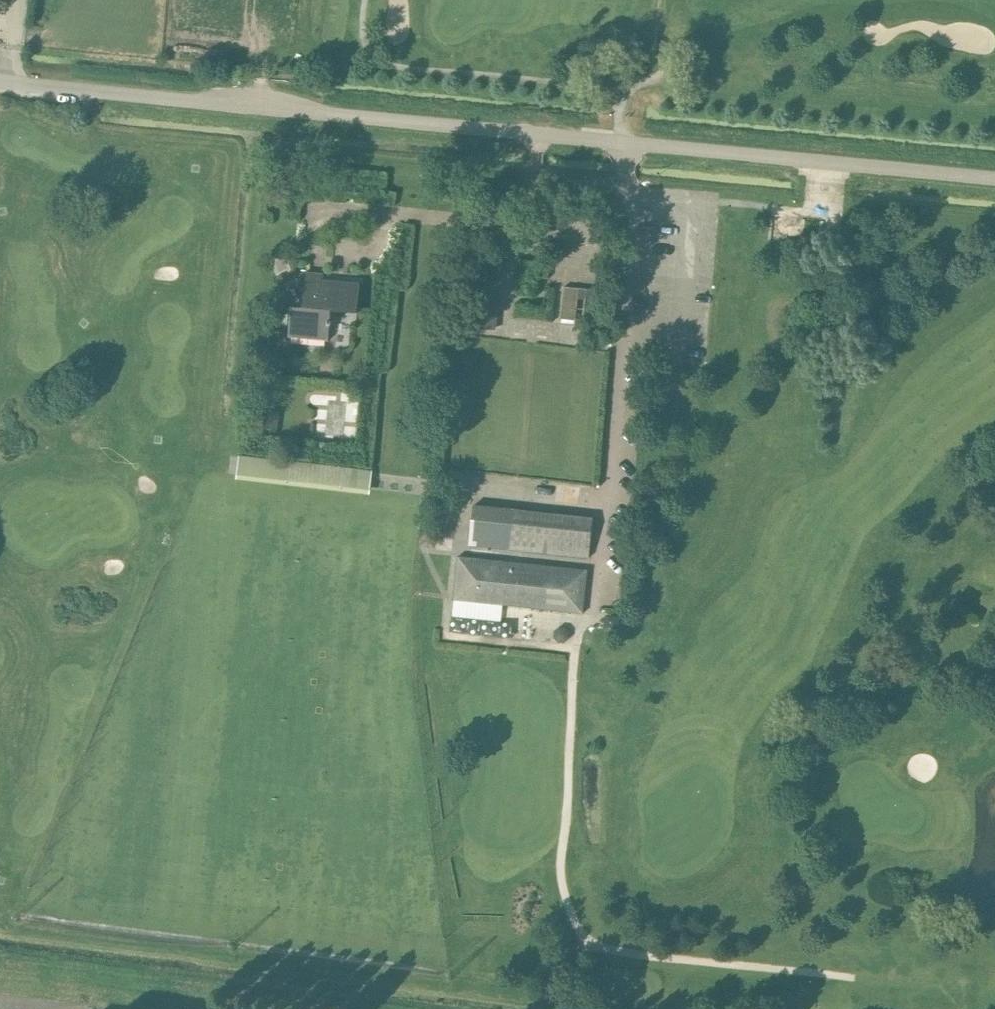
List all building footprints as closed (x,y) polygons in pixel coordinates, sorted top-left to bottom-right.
[(485,249),(485,262),(498,262),(498,250),(485,249)] [(358,313),(360,282),(323,279),(324,272),(306,270),(303,307),(291,306),(289,337),(328,340),(331,310),(358,313)] [(564,287),(560,324),(576,325),(578,304),(578,299),(586,300),(586,305),(585,313),(597,314),(599,289),(587,289),(564,287)] [(267,410),(265,429),(277,430),(280,412),(267,410)] [(277,484),(369,494),(370,490),(372,471),(240,455),(237,479),(277,484)] [(473,504),(469,544),(589,558),(593,518),(473,504)] [(588,570),(459,556),(454,600),(583,613),(588,570)] [(560,959),(559,967),(575,969),(576,961),(560,959)]
